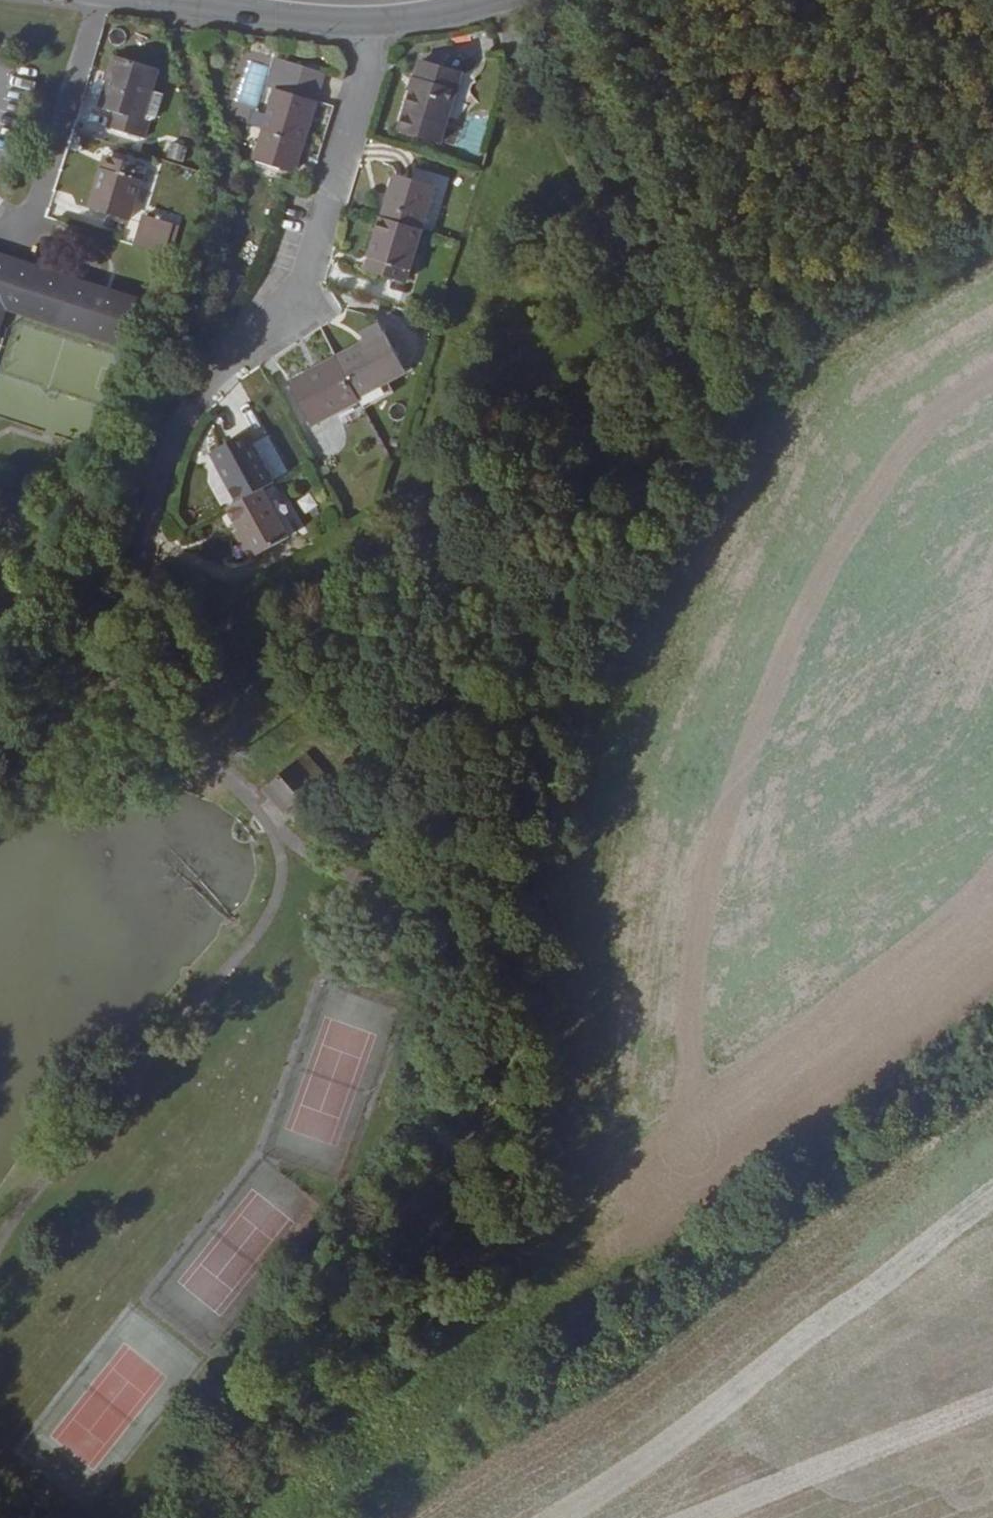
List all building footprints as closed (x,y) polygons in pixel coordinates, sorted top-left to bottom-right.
[(142,114),(152,84),(158,63),(116,50),(110,71),(114,72),(104,103),(115,106),(110,125),(143,135),(149,117),(142,114)] [(293,139),(301,141),(320,74),(273,59),(269,71),(279,74),(275,90),(255,158),(286,167),(293,139)] [(419,93),(428,62),(420,60),(411,91),(419,93)] [(461,70),(428,62),(419,93),(411,91),(400,129),(439,141),(461,70)] [(279,74),(269,71),(264,87),(275,90),(279,74)] [(163,87),(152,84),(142,114),(149,117),(158,108),(163,87)] [(293,169),(301,141),(293,139),(286,167),(293,169)] [(108,169),(113,154),(105,151),(100,166),(108,169)] [(142,163),(113,154),(108,169),(100,166),(88,205),(127,218),(142,163)] [(381,215),(419,227),(432,183),(394,172),(381,215)] [(137,242),(169,253),(178,223),(146,213),(137,242)] [(403,282),(419,227),(381,215),(368,255),(376,258),(372,272),(403,282)] [(0,249),(0,312),(4,299),(106,330),(130,338),(143,293),(0,249)] [(364,270),(372,272),(376,258),(368,255),(364,270)] [(364,337),(383,327),(379,318),(359,328),(364,337)] [(338,355),(341,360),(357,392),(404,367),(383,327),(364,337),(366,341),(338,355)] [(357,392),(341,360),(311,375),(307,367),(288,378),(309,421),(359,394),(357,392)] [(245,428),(217,443),(224,456),(216,460),(234,496),(259,482),(286,468),(266,431),(250,440),(245,428)] [(224,456),(217,443),(209,447),(216,460),(224,456)] [(259,482),(234,496),(227,500),(238,523),(252,549),(286,531),(259,482)] [(246,552),(252,549),(238,523),(233,526),(246,552)] [(299,753),(269,778),(284,806),(319,777),(299,753)] [(284,806),(269,778),(258,787),(278,811),(284,806)]
